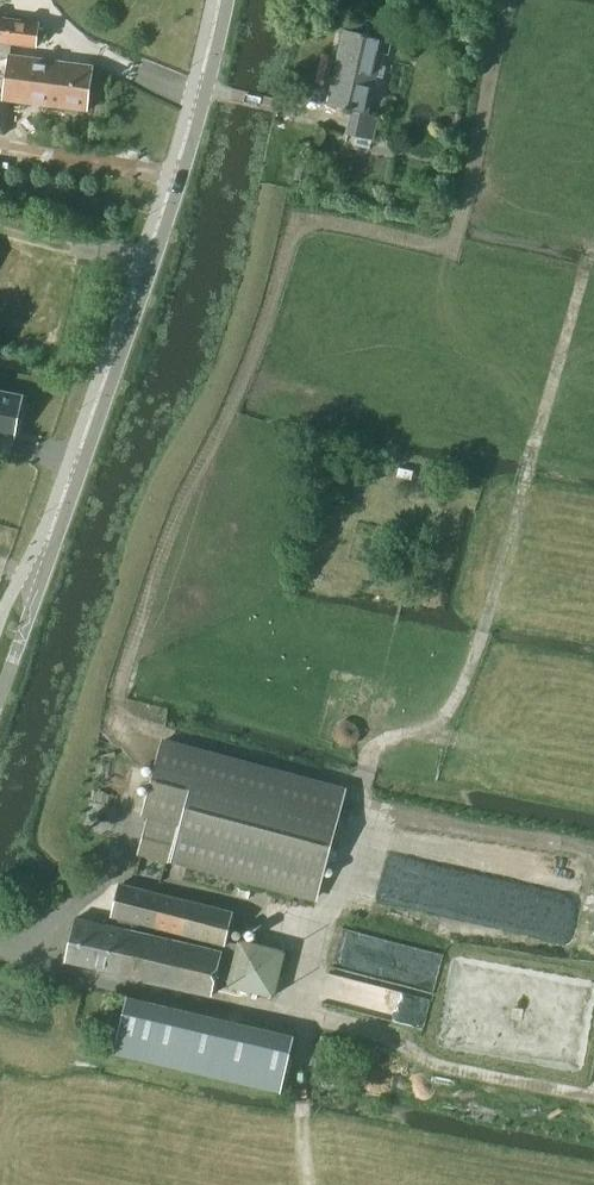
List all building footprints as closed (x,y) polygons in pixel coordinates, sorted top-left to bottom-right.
[(7,57),(8,57),(10,45),(36,48),(39,21),(0,17),(0,57),(7,57)] [(372,140),(377,116),(367,114),(384,39),(345,30),(327,105),(351,111),(346,135),(354,136),(352,146),(369,149),(371,140),(372,140)] [(7,57),(3,95),(10,95),(9,101),(87,110),(91,67),(8,57),(7,57)] [(6,133),(9,101),(10,95),(3,95),(0,94),(0,133),(6,133)] [(297,159),(293,178),(307,182),(312,162),(297,159)] [(12,437),(13,438),(21,395),(20,395),(0,391),(0,435),(12,437)] [(146,816),(136,854),(167,862),(168,861),(169,862),(316,901),(347,787),(161,737),(140,815),(146,816)] [(75,919),(65,963),(211,995),(220,952),(138,934),(140,926),(222,944),(224,945),(231,912),(120,884),(111,917),(119,918),(117,928),(75,919)] [(278,996),(288,951),(239,939),(229,984),(278,996)] [(281,1091),(294,1036),(128,997),(116,1051),(116,1052),(281,1091)]
